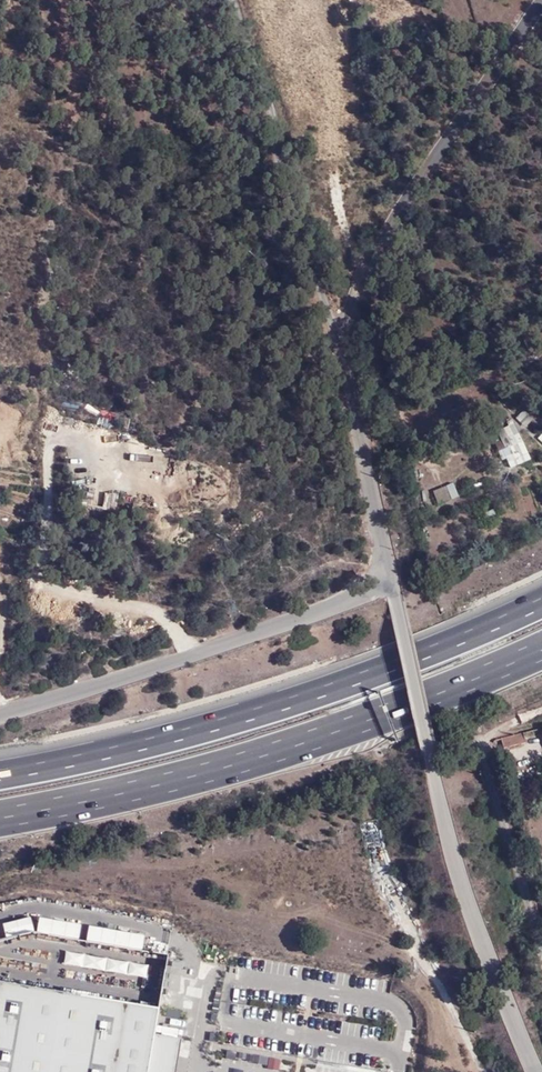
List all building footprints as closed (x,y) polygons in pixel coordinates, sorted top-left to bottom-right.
[(503,463),(507,473),(527,464),(523,455),(522,455),(511,430),(495,437),(499,446),(501,450),(504,449),(506,453),(496,457),(499,465),(503,463)] [(106,446),(101,459),(117,465),(122,452),(106,446)] [(492,449),(496,457),(506,453),(504,449),(501,450),(499,446),(492,449)] [(453,482),(432,489),(437,503),(458,496),(453,482)] [(528,742),(526,731),(521,733),(507,736),(506,737),(509,747),(510,747),(511,746),(528,742)] [(4,922),(7,936),(35,929),(32,916),(4,922)] [(80,937),(82,923),(40,916),(37,930),(80,937)] [(90,924),(87,937),(143,948),(146,935),(90,924)] [(162,1003),(170,951),(128,945),(126,959),(66,951),(64,965),(152,977),(150,993),(131,990),(130,999),(162,1003)] [(156,1035),(160,1009),(0,982),(0,1071),(149,1071),(156,1035)] [(251,1007),(250,1015),(266,1016),(266,1008),(251,1007)] [(229,1045),(245,1046),(246,1033),(230,1032),(229,1045)] [(156,1035),(149,1071),(177,1071),(182,1040),(156,1035)] [(369,1044),(368,1052),(381,1053),(382,1045),(369,1044)] [(320,1045),(317,1058),(329,1061),(332,1047),(320,1045)]
